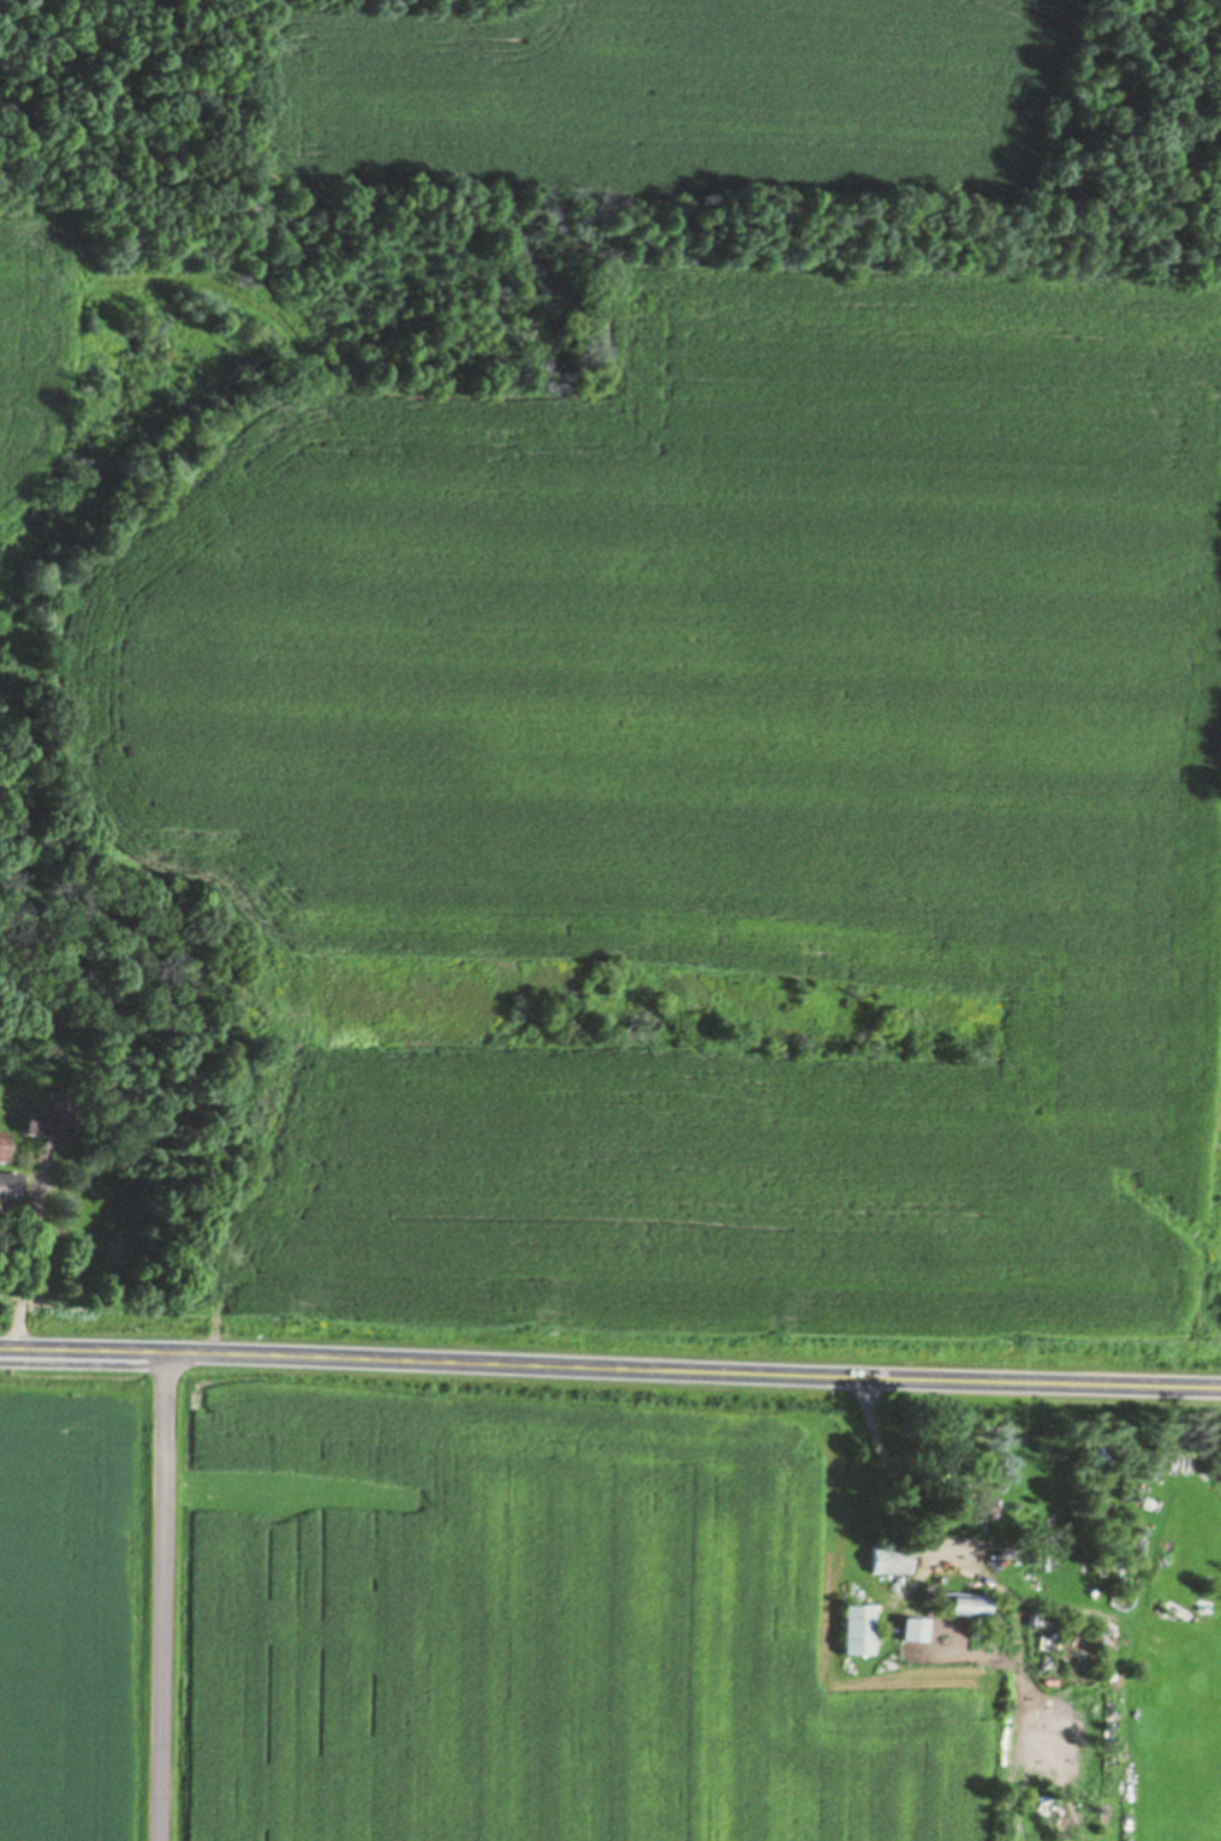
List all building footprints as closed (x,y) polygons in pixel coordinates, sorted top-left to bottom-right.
[(28,1114),(26,1136),(70,1140),(74,1100),(50,1097),(48,1116),(28,1114)] [(0,1135),(0,1162),(9,1162),(10,1135),(0,1135)] [(23,1203),(24,1175),(0,1174),(0,1201),(23,1203)] [(913,1546),(874,1546),(874,1575),(913,1575),(913,1546)] [(941,1614),(992,1619),(994,1597),(943,1592),(941,1614)] [(877,1656),(877,1606),(848,1606),(847,1656),(877,1656)] [(931,1619),(906,1619),(906,1642),(931,1642),(931,1619)]
